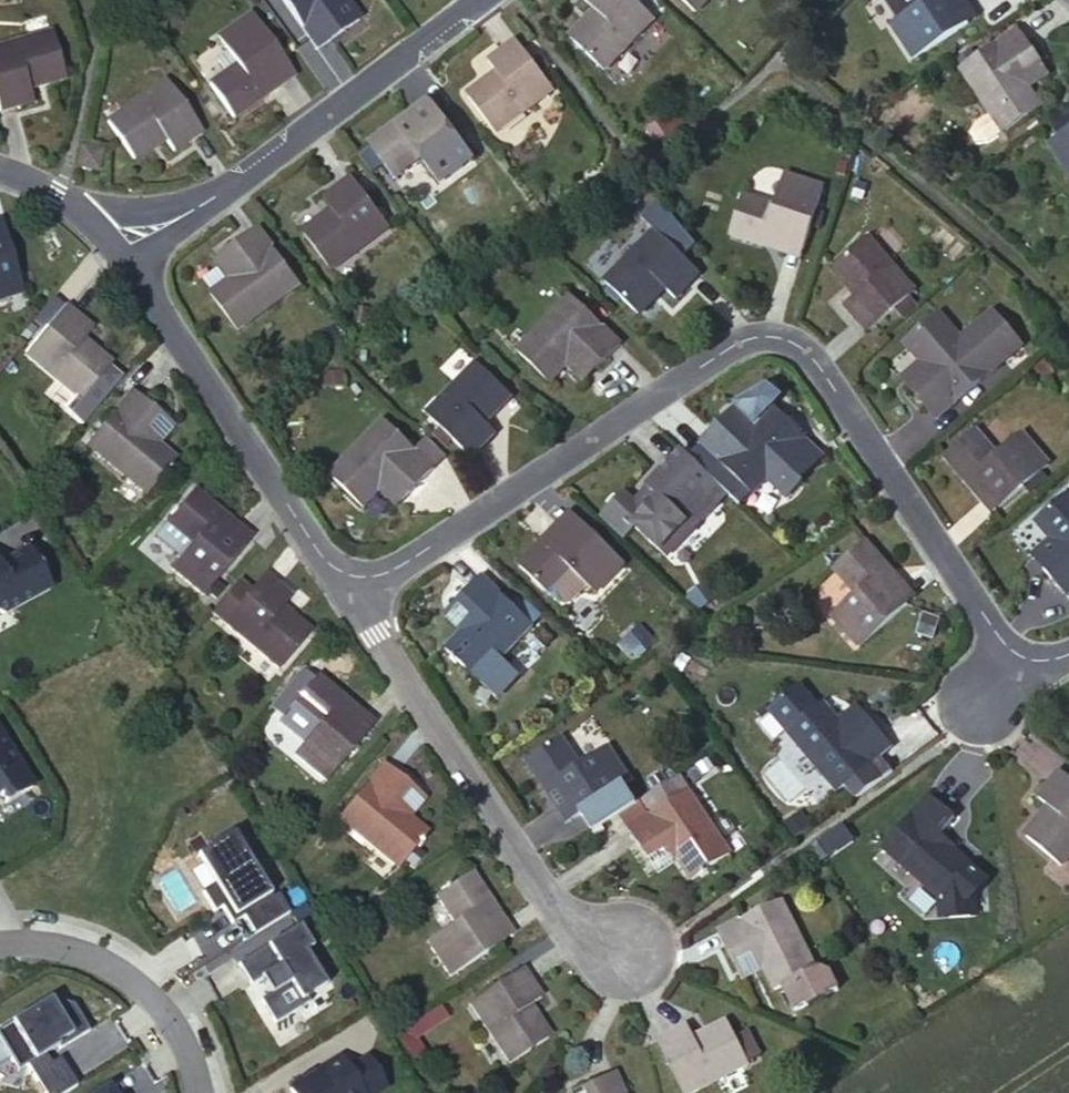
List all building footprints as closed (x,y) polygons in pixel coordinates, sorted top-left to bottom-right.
[(344,0),(282,0),(318,49),(347,28),(332,8),(344,0)] [(332,8),(347,28),(364,17),(351,0),(344,0),(332,8)] [(654,19),(635,0),(586,0),(585,1),(597,12),(571,39),(605,71),(654,19)] [(696,13),(708,0),(682,0),(696,13)] [(919,5),(891,23),(916,58),(969,23),(954,0),(916,0),(919,5)] [(966,0),(954,0),(969,23),(978,17),(966,0)] [(236,65),(210,84),(234,118),(263,98),(257,90),(290,67),(252,15),(217,40),(236,65)] [(1018,73),(1039,59),(1018,30),(961,68),(992,115),(1005,132),(1042,108),(1029,89),(1018,73)] [(65,76),(52,32),(0,46),(0,110),(1,112),(35,103),(30,86),(65,76)] [(554,90),(517,41),(488,62),(498,76),(469,99),(496,134),(554,90)] [(1050,75),(1039,59),(1018,73),(1029,89),(1050,75)] [(295,75),(290,67),(257,90),(263,98),(295,75)] [(174,152),(202,132),(166,81),(108,122),(134,159),(164,138),(174,152)] [(405,130),(436,107),(430,100),(398,123),(405,130)] [(474,159),(436,107),(405,130),(398,123),(368,145),(394,177),(421,159),(441,184),(474,159)] [(1005,132),(992,115),(977,125),(975,132),(982,141),(992,144),(1001,138),(1000,136),(1005,132)] [(1048,143),(1068,175),(1068,130),(1048,143)] [(83,148),(79,167),(95,171),(100,151),(83,148)] [(765,236),(804,248),(823,188),(784,175),(774,206),(742,196),(729,235),(761,245),(765,236)] [(333,272),(390,229),(353,179),(324,199),(335,214),(307,235),(333,272)] [(260,228),(231,250),(245,270),(230,282),(212,295),(239,332),(302,285),(260,228)] [(3,231),(0,232),(0,300),(23,292),(3,231)] [(676,300),(701,274),(656,231),(605,282),(638,313),(663,288),(676,300)] [(801,259),(804,248),(765,236),(761,245),(801,259)] [(869,237),(834,266),(858,295),(845,306),(868,332),(896,309),(915,292),(869,237)] [(245,270),(231,250),(214,261),(230,282),(245,270)] [(578,353),(597,371),(621,345),(571,296),(517,352),(550,383),(566,367),(578,353)] [(896,309),(905,320),(918,310),(909,298),(896,309)] [(93,329),(66,306),(26,354),(80,401),(110,366),(82,342),(93,329)] [(1022,347),(993,313),(962,340),(940,315),(906,345),(920,361),(933,377),(914,393),(937,421),(1022,347)] [(584,384),(597,371),(578,353),(566,367),(584,384)] [(933,377),(920,361),(900,378),(914,393),(933,377)] [(509,394),(477,363),(426,414),(471,458),(497,432),(485,420),(509,394)] [(145,435),(162,414),(133,391),(89,446),(148,494),(166,471),(170,475),(175,469),(173,465),(176,461),(159,446),(145,435)] [(744,435),(758,422),(739,404),(726,418),(744,435)] [(773,406),(758,422),(744,435),(726,418),(700,443),(752,493),(806,438),(773,406)] [(176,426),(162,414),(145,435),(159,446),(176,426)] [(391,477),(409,496),(434,469),(385,420),(331,476),(362,507),(378,491),(391,477)] [(974,477),(1002,508),(1051,466),(1022,433),(996,454),(974,431),(944,457),(966,485),(974,477)] [(667,557),(717,505),(729,492),(684,450),(647,488),(659,500),(634,527),(667,557)] [(391,477),(378,491),(396,509),(409,496),(391,477)] [(993,516),(1002,508),(974,477),(966,485),(993,516)] [(204,597),(246,545),(215,520),(220,513),(193,491),(180,508),(176,506),(170,513),(173,515),(167,523),(191,544),(181,558),(171,570),(204,597)] [(1048,538),(1061,553),(1043,569),(1067,597),(1068,595),(1068,494),(1068,493),(1035,521),(1048,538)] [(578,517),(571,510),(542,541),(549,548),(578,517)] [(215,520),(246,545),(252,538),(220,513),(215,520)] [(566,605),(572,604),(588,586),(597,594),(626,562),(578,517),(549,548),(542,541),(519,565),(550,595),(561,604),(566,605)] [(155,537),(181,558),(191,544),(167,523),(155,537)] [(1061,553),(1048,538),(1030,554),(1043,569),(1061,553)] [(881,573),(889,567),(867,542),(836,568),(857,593),(832,614),(860,646),(909,604),(881,573)] [(50,593),(29,553),(0,568),(0,620),(50,593)] [(916,598),(889,567),(881,573),(909,604),(916,598)] [(292,597),(265,573),(251,590),(237,578),(210,608),(280,668),(310,633),(282,610),(292,597)] [(481,577),(456,603),(474,621),(461,634),(446,651),(450,654),(448,658),(454,664),(457,661),(479,682),(531,626),(481,577)] [(474,621),(456,603),(443,617),(461,634),(474,621)] [(337,706),(343,699),(316,677),(290,708),(314,728),(294,755),(326,782),(368,732),(337,706)] [(771,710),(841,792),(894,747),(870,718),(851,734),(838,720),(824,703),(819,707),(801,685),(771,710)] [(374,725),(343,699),(337,706),(368,732),(374,725)] [(851,734),(870,718),(858,704),(838,720),(851,734)] [(6,803),(33,787),(0,734),(0,795),(6,803)] [(526,761),(545,791),(554,786),(577,820),(630,782),(607,748),(580,766),(561,738),(526,761)] [(396,806),(412,786),(383,764),(339,818),(399,868),(418,844),(422,847),(427,840),(425,837),(428,832),(411,818),(396,806)] [(1060,771),(1038,797),(1050,809),(1026,837),(1061,866),(1068,857),(1068,778),(1060,771)] [(647,859),(669,846),(680,863),(691,881),(697,878),(700,881),(708,875),(706,872),(731,855),(678,776),(643,800),(652,813),(627,829),(647,859)] [(427,799),(412,786),(396,806),(411,818),(427,799)] [(554,786),(545,791),(569,825),(577,820),(554,786)] [(940,839),(957,819),(929,795),(883,847),(945,902),(940,908),(949,915),(956,930),(984,917),(976,897),(986,884),(969,868),(971,866),(954,851),(940,839)] [(972,831),(957,819),(940,839),(954,851),(972,831)] [(231,831),(209,844),(211,847),(213,851),(212,857),(201,864),(214,885),(202,893),(214,912),(222,908),(232,924),(243,918),(254,935),(289,913),(277,895),(272,898),(231,831)] [(669,846),(647,859),(658,875),(680,863),(669,846)] [(213,851),(211,847),(197,856),(201,864),(212,857),(213,851)] [(483,906),(489,902),(471,873),(452,885),(450,883),(441,888),(444,891),(437,896),(455,924),(428,942),(451,977),(505,941),(483,906)] [(721,932),(736,963),(758,953),(766,972),(776,991),(783,987),(797,1013),(838,992),(828,974),(819,970),(817,971),(783,901),(721,932)] [(512,937),(489,902),(483,906),(505,941),(512,937)] [(311,949),(298,928),(237,966),(250,987),(259,981),(269,996),(259,1002),(274,1025),(309,1004),(306,999),(325,987),(304,954),(311,949)] [(758,953),(736,963),(745,982),(766,972),(758,953)] [(542,998),(522,970),(471,1005),(510,1064),(547,1040),(528,1007),(542,998)] [(0,1029),(0,1041),(12,1061),(28,1064),(58,1046),(59,1048),(90,1029),(73,1002),(50,998),(0,1029)] [(438,1004),(395,1036),(408,1053),(451,1020),(438,1004)] [(729,1024),(696,1041),(689,1026),(657,1042),(684,1092),(693,1092),(749,1065),(729,1024)] [(293,1092),(378,1092),(396,1082),(377,1052),(357,1064),(350,1052),(290,1089),(293,1092)] [(581,1090),(582,1092),(622,1092),(613,1074),(581,1090)]
